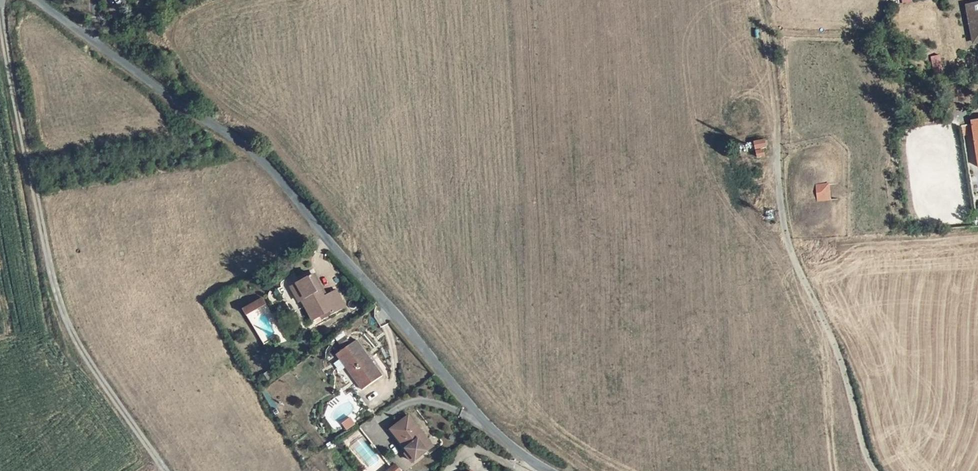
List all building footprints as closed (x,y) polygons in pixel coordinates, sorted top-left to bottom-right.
[(966,6),(972,42),(977,40),(977,4),(966,6)] [(938,58),(936,46),(928,47),(930,59),(938,58)] [(972,125),(961,127),(963,139),(974,137),(972,125)] [(765,141),(756,143),(757,150),(767,148),(765,141)] [(815,185),(816,202),(830,201),(829,185),(815,185)] [(299,306),(294,308),(304,327),(312,323),(314,326),(343,310),(333,293),(322,300),(309,279),(290,289),(299,306)] [(299,306),(290,289),(284,293),(293,309),(294,308),(299,306)] [(255,302),(235,313),(238,318),(258,308),(255,302)] [(59,325),(52,329),(55,333),(61,329),(59,325)] [(353,340),(335,354),(361,387),(379,373),(353,340)] [(278,359),(270,365),(275,372),(283,367),(278,359)] [(410,449),(417,456),(435,439),(410,411),(395,425),(414,446),(410,449)] [(350,416),(341,422),(345,429),(354,423),(350,416)] [(397,457),(391,463),(399,470),(405,463),(397,457)]
